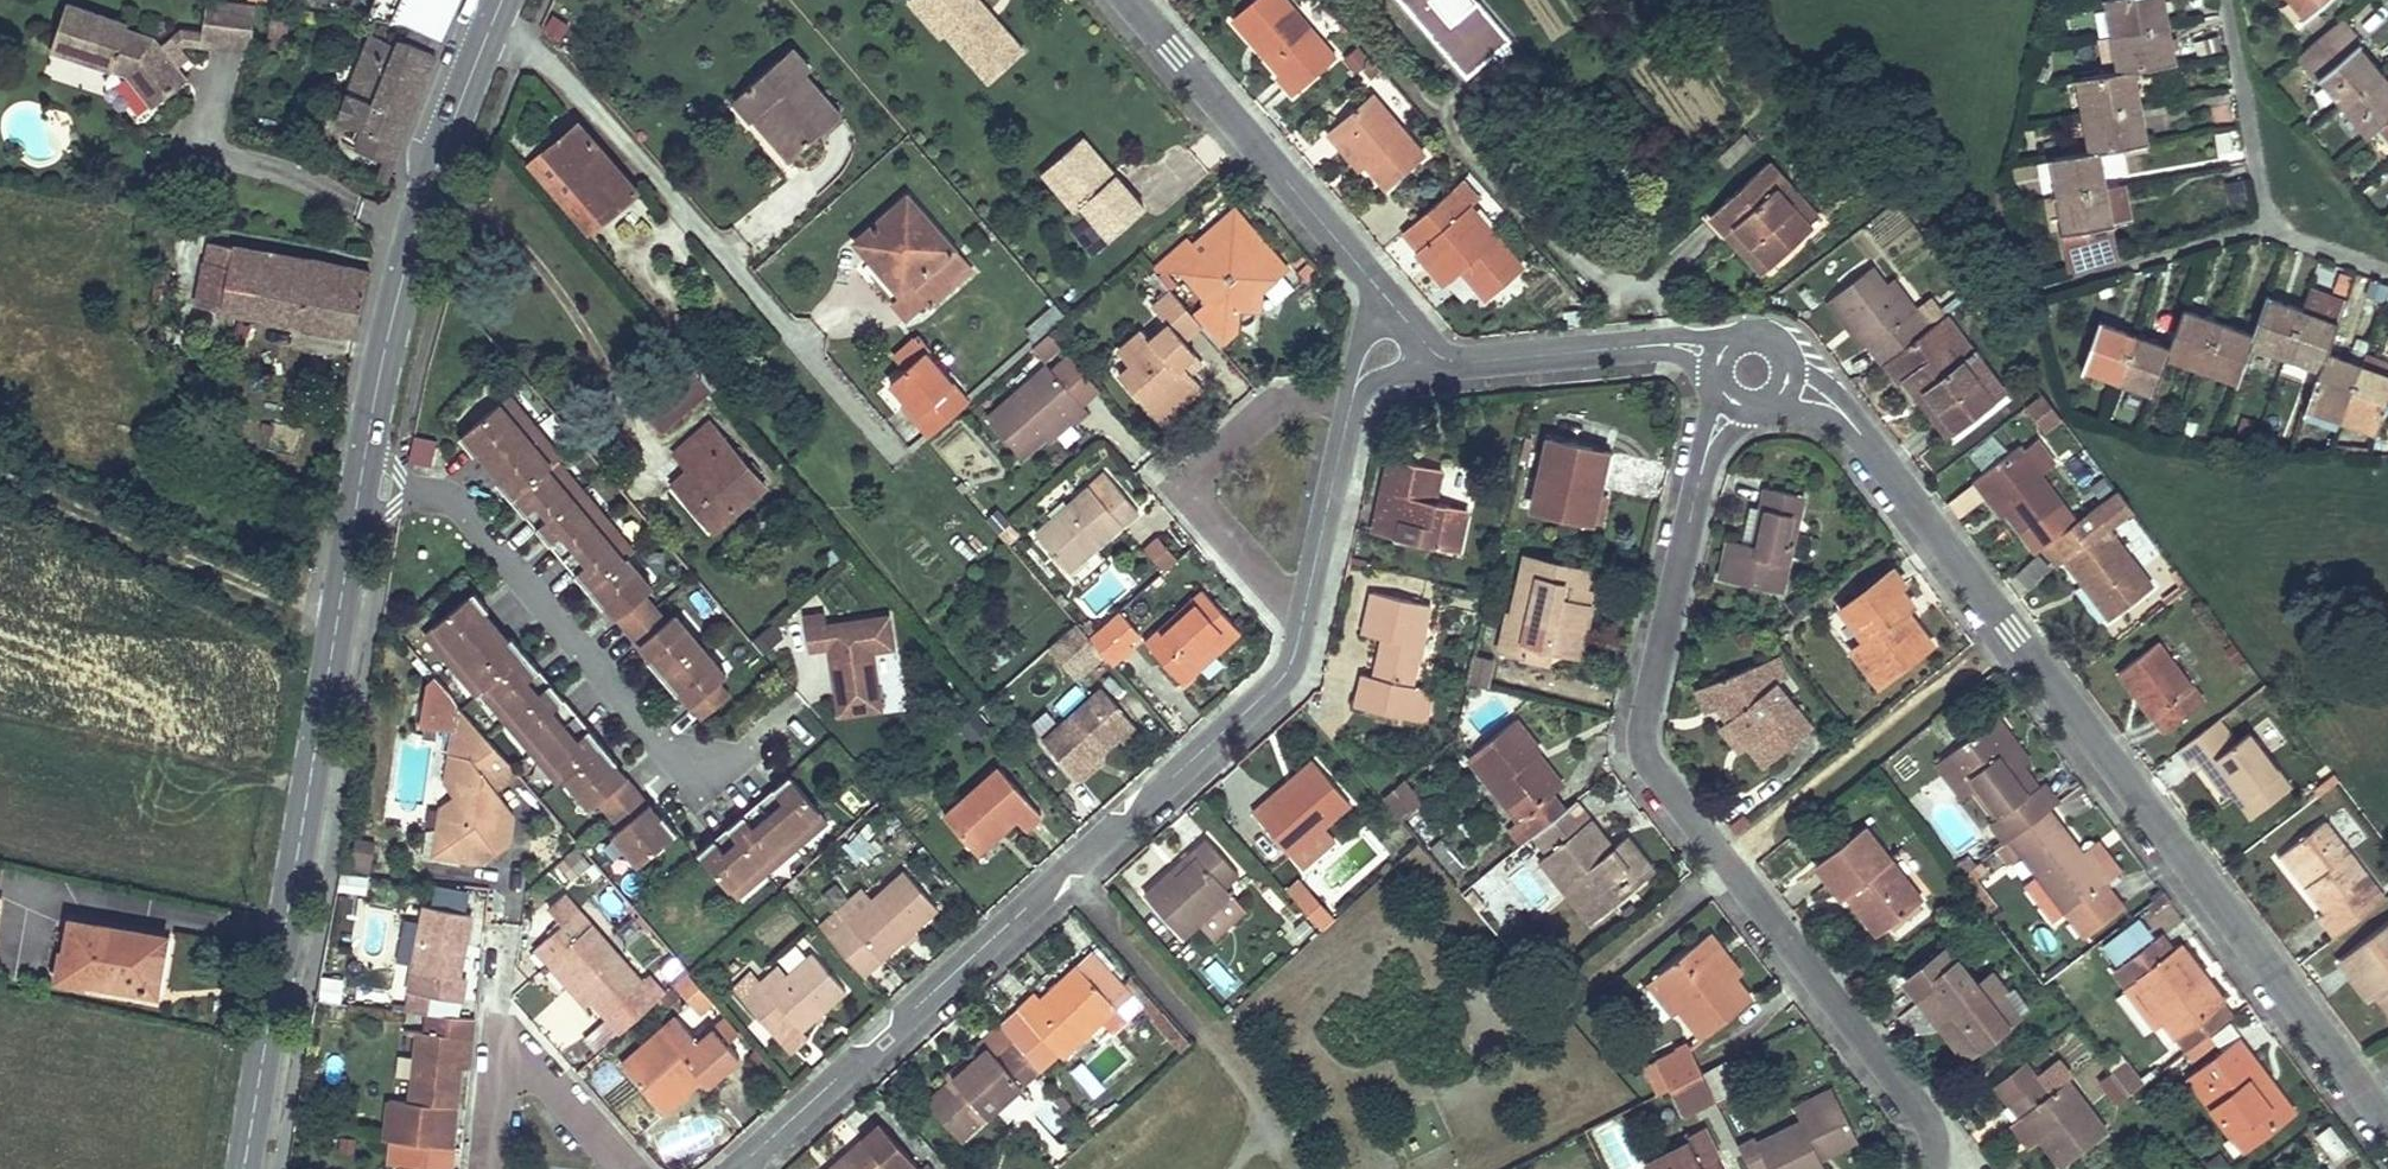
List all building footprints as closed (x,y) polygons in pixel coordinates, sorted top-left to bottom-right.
[(239,0),(214,0),(209,35),(256,41),(260,3),(239,0)] [(368,16),(407,21),(415,25),(444,39),(462,0),(376,0),(368,16)] [(940,0),(909,0),(939,34),(943,30),(942,28),(945,25),(932,10),(942,1),(940,0)] [(979,0),(940,0),(942,1),(932,10),(945,25),(942,28),(943,30),(988,81),(1023,50),(995,18),(991,21),(983,13),(987,9),(979,0)] [(1233,17),(1253,40),(1258,34),(1275,54),(1269,58),(1281,71),(1275,76),(1294,95),(1334,60),(1319,42),(1322,39),(1288,0),(1254,0),(1233,17)] [(1510,36),(1478,0),(1399,0),(1466,75),(1510,36)] [(2166,0),(2111,0),(2117,35),(2123,69),(2104,72),(2081,77),(2088,115),(2094,150),(2088,151),(2055,156),(2062,197),(2069,232),(2062,233),(2068,264),(2117,248),(2112,224),(2114,224),(2114,222),(2130,219),(2123,186),(2108,188),(2101,149),(2148,141),(2135,68),(2177,61),(2166,0)] [(2111,36),(2117,35),(2111,0),(2104,0),(2111,36)] [(2308,17),(2329,0),(2294,0),(2308,17)] [(126,23),(71,4),(57,44),(78,51),(76,58),(127,77),(152,111),(190,81),(189,80),(165,47),(159,39),(124,27),(126,23)] [(995,18),(987,9),(983,13),(991,21),(995,18)] [(264,46),(285,49),(291,14),(270,11),(264,46)] [(374,33),(338,119),(366,130),(359,148),(394,162),(444,39),(415,25),(410,39),(402,36),(399,43),(374,33)] [(165,47),(189,80),(200,72),(184,50),(191,44),(254,52),(256,41),(209,35),(185,32),(165,47)] [(2111,36),(2099,38),(2104,72),(2123,69),(2117,35),(2111,36)] [(2353,47),(2378,75),(2387,88),(2387,79),(2382,73),(2358,43),(2353,47)] [(78,51),(57,44),(54,51),(76,58),(78,51)] [(793,46),(732,100),(752,122),(755,119),(762,113),(797,153),(843,113),(806,71),(811,67),(793,46)] [(2319,76),(2367,134),(2377,126),(2387,139),(2387,88),(2378,75),(2353,47),(2319,76)] [(2081,77),(2075,78),(2082,115),(2088,151),(2094,150),(2088,115),(2081,77)] [(1373,94),(1328,132),(1341,147),(1348,141),(1367,165),(1388,188),(1427,155),(1373,94)] [(762,113),(755,119),(790,159),(797,153),(762,113)] [(578,122),(545,151),(578,190),(561,204),(586,234),(636,192),(578,122)] [(1113,173),(1080,136),(1074,142),(1107,179),(1113,173)] [(1348,141),(1341,147),(1361,171),(1367,165),(1348,141)] [(1107,179),(1074,142),(1040,173),(1074,210),(1080,204),(1110,236),(1143,206),(1113,173),(1107,179)] [(2055,156),(2049,157),(2056,198),(2062,233),(2069,232),(2062,197),(2055,156)] [(1768,163),(1712,213),(1731,234),(1739,227),(1773,264),(1813,228),(1778,189),(1786,181),(1768,163)] [(2223,181),(2227,201),(2246,197),(2242,177),(2223,181)] [(1786,181),(1778,189),(1813,228),(1822,219),(1786,181)] [(1453,191),(1406,233),(1420,248),(1434,236),(1463,270),(1488,299),(1524,267),(1470,205),(1468,208),(1453,191)] [(909,197),(856,243),(873,262),(883,254),(911,286),(931,308),(972,270),(909,197)] [(1234,207),(1194,244),(1203,255),(1232,230),(1256,257),(1269,247),(1234,207)] [(1739,227),(1731,234),(1765,271),(1773,264),(1739,227)] [(1189,238),(1154,269),(1184,272),(1215,307),(1227,296),(1237,308),(1260,310),(1262,287),(1286,267),(1269,247),(1256,257),(1232,230),(1203,255),(1194,244),(1189,238)] [(1420,248),(1416,251),(1445,285),(1463,270),(1434,236),(1420,248)] [(211,242),(199,304),(357,335),(372,273),(211,242)] [(2117,248),(2068,264),(2069,271),(2118,257),(2117,248)] [(883,254),(873,262),(902,295),(911,286),(883,254)] [(1874,265),(1833,297),(1883,362),(1885,361),(1931,326),(1916,306),(1909,312),(1889,285),(1874,265)] [(2326,288),(2348,294),(2354,273),(2332,267),(2326,288)] [(1896,279),(1889,285),(1909,312),(1916,306),(1896,279)] [(1134,360),(1119,374),(1161,421),(1202,384),(1189,371),(1182,363),(1195,351),(1184,338),(1201,324),(1170,289),(1151,306),(1168,324),(1151,339),(1144,330),(1123,348),(1134,360)] [(2099,321),(2083,362),(2122,376),(2155,389),(2162,371),(2169,351),(2206,364),(2240,376),(2250,345),(2253,339),(2288,352),(2322,364),(2320,369),(2308,401),(2345,414),(2378,427),(2387,401),(2387,375),(2327,353),(2338,322),(2268,297),(2255,335),(2184,309),(2171,346),(2099,321)] [(1901,381),(1905,377),(1919,396),(1926,390),(1956,431),(1994,402),(1960,360),(1934,324),(1931,326),(1885,361),(1901,381)] [(1049,332),(1032,347),(1043,360),(1060,345),(1049,332)] [(918,337),(875,375),(929,434),(972,396),(918,337)] [(2253,339),(2250,345),(2286,357),(2320,369),(2322,364),(2288,352),(2253,339)] [(1973,350),(1960,360),(1994,402),(2006,392),(1973,350)] [(1195,351),(1182,363),(1189,371),(1202,359),(1195,351)] [(2169,351),(2162,371),(2195,384),(2200,369),(2238,382),(2240,376),(2206,364),(2169,351)] [(658,431),(712,388),(684,353),(630,396),(658,431)] [(1095,389),(1067,359),(1053,372),(1080,402),(1095,389)] [(2083,362),(2080,370),(2119,383),(2153,395),(2155,389),(2122,376),(2083,362)] [(1046,363),(986,417),(1021,457),(1043,437),(1068,415),(1073,421),(1075,424),(1088,411),(1080,402),(1053,372),(1046,363)] [(1926,390),(1919,396),(1950,435),(1956,431),(1926,390)] [(2039,433),(2060,422),(2047,395),(2025,405),(2039,433)] [(495,399),(456,432),(614,617),(653,584),(495,399)] [(2308,401),(2305,408),(2341,421),(2376,434),(2378,427),(2345,414),(2308,401)] [(1068,415),(1043,437),(1048,442),(1073,421),(1068,415)] [(710,424),(676,454),(691,472),(697,479),(681,493),(714,529),(764,485),(710,424)] [(432,462),(436,438),(413,435),(410,460),(432,462)] [(1593,446),(1551,437),(1535,507),(1592,520),(1598,493),(1600,481),(1586,478),(1593,446)] [(2019,445),(1973,480),(1986,498),(1992,493),(2007,511),(2023,532),(2063,502),(2019,445)] [(1614,450),(1593,446),(1586,478),(1600,481),(1605,482),(1614,450)] [(1443,469),(1392,457),(1381,506),(1406,511),(1404,519),(1399,538),(1459,552),(1469,509),(1436,501),(1443,469)] [(691,472),(674,485),(681,493),(697,479),(691,472)] [(1089,485),(1036,533),(1069,571),(1139,510),(1112,480),(1097,495),(1089,485)] [(1805,495),(1768,487),(1763,507),(1754,544),(1744,541),(1730,537),(1721,577),(1783,591),(1805,495)] [(1605,494),(1598,493),(1592,520),(1598,522),(1605,494)] [(1992,493),(1986,498),(2001,517),(2007,511),(1992,493)] [(2098,503),(2043,545),(2059,565),(2064,561),(2083,584),(2089,580),(2102,596),(2096,601),(2109,618),(2153,586),(2107,527),(2113,523),(2098,503)] [(1763,507),(1752,505),(1744,541),(1754,544),(1763,507)] [(1406,511),(1381,506),(1379,513),(1404,519),(1406,511)] [(1165,535),(1145,542),(1154,569),(1174,562),(1165,535)] [(1508,614),(1500,647),(1524,652),(1526,642),(1552,648),(1579,654),(1591,605),(1587,604),(1570,601),(1573,591),(1579,593),(1584,569),(1528,556),(1515,615),(1508,614)] [(1894,566),(1888,570),(1900,586),(1905,582),(1894,566)] [(1076,596),(1088,616),(1138,587),(1126,567),(1076,596)] [(1595,572),(1584,569),(1579,593),(1573,591),(1570,601),(1587,604),(1595,572)] [(1888,570),(1841,606),(1865,639),(1853,648),(1879,684),(1932,643),(1917,624),(1909,630),(1898,616),(1915,604),(1900,586),(1888,570)] [(469,583),(412,630),(471,700),(480,692),(580,812),(627,774),(469,583)] [(1204,586),(1145,639),(1184,682),(1200,668),(1196,663),(1216,646),(1219,650),(1241,631),(1204,586)] [(1432,604),(1374,590),(1364,632),(1385,638),(1376,675),(1365,672),(1357,705),(1416,719),(1423,688),(1414,685),(1432,604)] [(726,670),(672,609),(666,614),(648,594),(615,622),(687,704),(726,670)] [(827,648),(835,716),(882,711),(875,651),(895,649),(890,609),(803,618),(807,650),(827,648)] [(1140,632),(1119,609),(1089,636),(1105,654),(1114,664),(1134,645),(1130,641),(1140,632)] [(1089,636),(1077,622),(1059,639),(1052,646),(1079,677),(1105,654),(1089,636)] [(2160,640),(2119,671),(2139,695),(2141,692),(2157,713),(2154,715),(2164,729),(2204,698),(2160,640)] [(1552,648),(1526,642),(1524,652),(1523,657),(1548,662),(1552,648)] [(1782,653),(1768,658),(1775,679),(1790,673),(1782,653)] [(1472,654),(1471,683),(1491,684),(1492,655),(1472,654)] [(1768,658),(1707,682),(1717,706),(1731,701),(1737,712),(1728,719),(1749,745),(1755,740),(1771,760),(1813,727),(1777,682),(1775,679),(1768,658)] [(698,715),(728,691),(719,679),(689,703),(698,715)] [(1707,682),(1697,686),(1707,710),(1717,706),(1707,682)] [(1102,685),(1042,737),(1075,774),(1099,753),(1119,736),(1124,740),(1139,727),(1102,685)] [(283,688),(274,686),(270,702),(280,704),(283,688)] [(1731,701),(1717,706),(1728,719),(1737,712),(1731,701)] [(2220,716),(2207,727),(2221,743),(2197,760),(2227,798),(2233,793),(2210,763),(2239,740),(2220,716)] [(1998,717),(1949,755),(1975,789),(1997,817),(1991,822),(2007,841),(2011,838),(2049,808),(2058,801),(2043,782),(2038,785),(2025,768),(2002,739),(2010,733),(1998,717)] [(1516,718),(1468,757),(1519,820),(1509,828),(1522,844),(1535,833),(1565,809),(1552,793),(1556,790),(1536,765),(1532,768),(1526,761),(1537,752),(1541,750),(1516,718)] [(1728,719),(1720,726),(1740,752),(1749,745),(1728,719)] [(2207,727),(2179,747),(2193,764),(2197,760),(2221,743),(2207,727)] [(2239,740),(2210,763),(2233,793),(2251,815),(2292,785),(2251,731),(2239,740)] [(2002,739),(2025,768),(2033,762),(2010,733),(2002,739)] [(1755,740),(1749,745),(1766,764),(1771,760),(1755,740)] [(1104,760),(1099,753),(1075,774),(1080,780),(1104,760)] [(1537,753),(1526,761),(1532,768),(1536,765),(1556,790),(1563,784),(1537,753)] [(471,757),(451,754),(446,783),(455,797),(442,807),(437,832),(459,858),(484,862),(511,843),(500,827),(516,815),(495,788),(482,786),(484,774),(471,757)] [(1975,789),(1949,755),(1938,763),(1964,797),(1975,789)] [(1268,796),(1252,809),(1290,854),(1350,801),(1318,764),(1274,802),(1268,796)] [(1000,766),(945,817),(978,852),(1016,818),(1026,829),(1043,814),(1000,766)] [(736,901),(832,827),(791,773),(695,847),(736,901)] [(627,774),(598,799),(618,823),(607,832),(635,865),(675,832),(627,774)] [(1402,817),(1423,795),(1402,776),(1381,798),(1402,817)] [(1565,809),(1535,833),(1550,852),(1542,859),(1592,921),(1615,902),(1603,888),(1620,875),(1630,889),(1655,870),(1626,836),(1602,856),(1592,844),(1603,836),(1575,801),(1565,809)] [(2049,808),(2011,838),(2021,852),(2067,912),(2105,882),(2049,808)] [(1730,827),(1735,834),(1750,822),(1746,815),(1730,827)] [(2328,820),(2289,850),(2313,881),(2307,885),(2326,910),(2354,889),(2350,884),(2368,871),(2328,820)] [(1866,828),(1817,863),(1843,897),(1847,894),(1856,887),(1888,927),(1923,900),(1866,828)] [(842,847),(861,865),(877,847),(858,829),(842,847)] [(437,832),(433,854),(459,858),(437,832)] [(1442,835),(1429,845),(1451,874),(1464,864),(1442,835)] [(1173,868),(1145,893),(1183,936),(1232,892),(1225,885),(1240,872),(1208,837),(1193,850),(1198,854),(1176,873),(1173,868)] [(2007,841),(1997,849),(2007,863),(2021,852),(2011,838),(2007,841)] [(579,843),(569,851),(586,869),(594,860),(579,843)] [(2289,850),(2283,854),(2307,885),(2313,881),(2289,850)] [(835,931),(829,936),(863,974),(938,907),(904,871),(872,900),(862,887),(837,910),(842,914),(829,925),(835,931)] [(1856,887),(1847,894),(1878,934),(1888,927),(1856,887)] [(565,921),(534,948),(550,967),(556,960),(579,986),(605,1013),(621,1031),(667,990),(650,972),(644,979),(580,908),(566,892),(551,906),(565,921)] [(472,914),(425,904),(408,992),(411,992),(407,1011),(426,1013),(429,995),(461,1002),(466,977),(460,976),(472,914)] [(413,920),(402,918),(397,959),(409,960),(413,920)] [(166,935),(98,924),(89,980),(156,991),(166,935)] [(2343,960),(2369,994),(2374,991),(2383,984),(2387,990),(2387,925),(2343,960)] [(1711,932),(1655,976),(1680,1008),(1704,1038),(1752,999),(1734,976),(1722,960),(1720,962),(1719,963),(1713,956),(1724,949),(1711,932)] [(2163,932),(2114,969),(2125,982),(2128,979),(2137,973),(2170,1014),(2161,1021),(2186,1051),(2236,1012),(2204,971),(2199,975),(2192,966),(2197,963),(2181,942),(2175,948),(2163,932)] [(1949,947),(1908,980),(1937,1017),(1945,1012),(1974,1051),(2014,1020),(1997,999),(2007,991),(1993,973),(1979,984),(1949,947)] [(1724,949),(1713,956),(1719,963),(1720,962),(1722,960),(1734,976),(1741,971),(1724,949)] [(763,983),(744,1000),(778,1036),(794,1021),(802,1030),(845,988),(812,951),(787,974),(770,990),(763,983)] [(1214,954),(1200,968),(1226,993),(1239,980),(1214,954)] [(556,960),(550,967),(573,994),(579,986),(556,960)] [(1036,992),(1018,1008),(1023,1012),(1005,1028),(1020,1045),(1040,1067),(1057,1052),(1060,1055),(1104,1015),(1116,1005),(1078,965),(1042,999),(1036,992)] [(781,967),(763,983),(770,990),(787,974),(781,967)] [(701,985),(690,973),(676,986),(687,998),(701,985)] [(2170,1014),(2137,973),(2128,979),(2161,1021),(2170,1014)] [(1655,976),(1649,981),(1674,1013),(1680,1008),(1655,976)] [(1129,977),(1124,982),(1143,1002),(1148,997),(1129,977)] [(2374,991),(2387,1010),(2387,990),(2383,984),(2374,991)] [(715,1001),(701,985),(687,998),(701,1014),(715,1001)] [(2007,991),(1997,999),(2014,1020),(2024,1013),(2007,991)] [(1116,1005),(1104,1015),(1118,1031),(1130,1020),(1116,1005)] [(1945,1012),(1937,1017),(1968,1056),(1974,1051),(1945,1012)] [(474,1017),(426,1013),(424,1032),(419,1032),(411,1102),(389,1099),(386,1127),(453,1134),(456,1106),(460,1067),(462,1037),(472,1037),(474,1017)] [(675,1017),(622,1065),(658,1104),(679,1087),(684,1093),(698,1081),(704,1086),(722,1069),(675,1017)] [(603,1019),(587,1033),(598,1046),(615,1033),(603,1019)] [(472,1037),(462,1037),(460,1067),(469,1068),(472,1037)] [(953,1078),(926,1103),(961,1140),(1041,1069),(1040,1067),(1020,1045),(1003,1060),(983,1039),(969,1051),(972,1054),(976,1058),(953,1078)] [(2240,1039),(2190,1078),(2234,1135),(2243,1128),(2253,1141),(2285,1115),(2266,1090),(2261,1095),(2255,1086),(2269,1076),(2240,1039)] [(1690,1043),(1658,1058),(1671,1085),(1703,1070),(1690,1043)] [(972,1054),(949,1074),(953,1078),(976,1058),(972,1054)] [(2114,1070),(2117,1075),(2133,1062),(2129,1058),(2114,1070)] [(1710,1066),(1720,1094),(1737,1088),(1727,1060),(1710,1066)] [(2147,1081),(2133,1062),(2117,1075),(2132,1093),(2147,1081)] [(1703,1070),(1671,1085),(1684,1112),(1716,1096),(1703,1070)] [(2269,1076),(2255,1086),(2261,1095),(2266,1090),(2285,1115),(2294,1108),(2269,1076)] [(2038,1080),(2013,1099),(2025,1114),(2029,1111),(2046,1131),(2041,1135),(2064,1164),(2109,1130),(2068,1078),(2049,1093),(2038,1080)] [(679,1087),(658,1104),(664,1111),(684,1093),(679,1087)] [(1835,1087),(1792,1107),(1796,1115),(1838,1094),(1835,1087)] [(1742,1148),(1753,1168),(1769,1168),(1771,1168),(1772,1168),(1824,1168),(1828,1167),(1817,1147),(1826,1143),(1830,1152),(1858,1138),(1838,1094),(1796,1115),(1799,1121),(1742,1148)] [(881,1121),(849,1152),(854,1157),(840,1168),(925,1168),(881,1121)] [(452,1146),(453,1134),(386,1127),(385,1139),(393,1140),(452,1146)] [(2243,1128),(2234,1135),(2244,1148),(2253,1141),(2243,1128)] [(403,1166),(403,1168),(454,1168),(456,1146),(452,1146),(393,1140),(391,1165),(403,1166)] [(1647,1162),(1650,1168),(1725,1168),(1718,1153),(1699,1163),(1689,1142),(1647,1162)]
